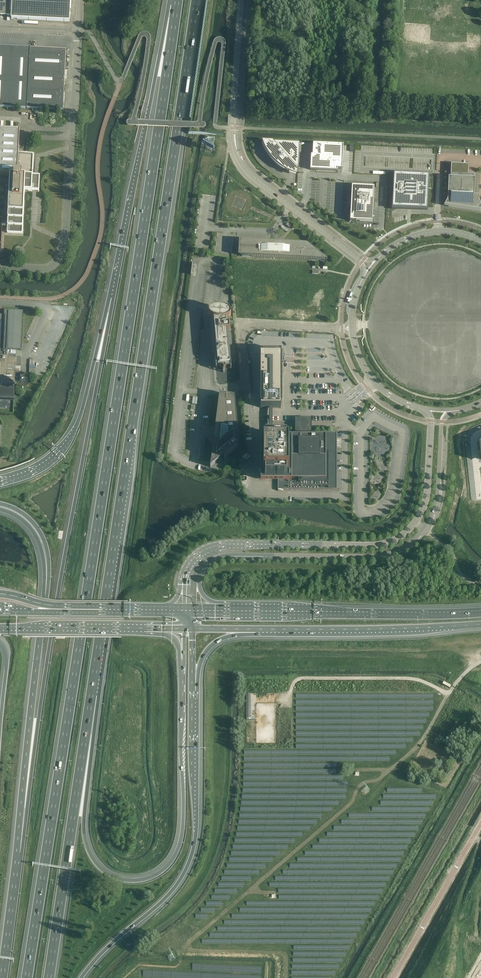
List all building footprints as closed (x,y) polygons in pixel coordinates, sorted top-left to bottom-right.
[(12,16),(13,0),(0,0),(0,15),(12,16)] [(12,16),(12,19),(69,22),(70,14),(71,14),(71,11),(70,11),(70,2),(71,2),(71,0),(13,0),(12,16)] [(7,108),(8,80),(10,47),(0,47),(0,107),(7,108)] [(7,108),(24,109),(26,89),(28,48),(10,47),(8,80),(7,108)] [(28,48),(26,89),(44,90),(64,90),(65,70),(66,50),(28,48)] [(24,109),(44,110),(63,111),(64,90),(44,90),(26,89),(24,109)] [(7,233),(8,233),(22,234),(23,233),(25,191),(38,192),(39,192),(39,191),(40,177),(40,176),(39,176),(33,176),(34,155),(34,154),(33,154),(19,153),(20,130),(0,129),(0,174),(10,175),(7,222),(7,227),(7,233)] [(299,144),(262,142),(263,145),(264,148),(266,152),(269,156),(271,158),(273,161),(276,164),(280,168),(284,170),(288,173),(292,174),(297,176),(297,170),(295,168),(298,168),(299,144)] [(311,155),(310,170),(337,171),(337,169),(342,169),(343,146),(313,144),(312,155),(311,155)] [(444,206),(449,207),(458,208),(480,211),(480,209),(480,207),(478,202),(479,197),(474,197),(475,175),(468,175),(468,165),(451,164),(450,174),(449,200),(447,200),(447,201),(444,206)] [(393,200),(392,208),(427,209),(427,202),(428,180),(428,176),(394,174),(394,178),(393,200)] [(349,222),(350,222),(372,223),(374,188),(352,187),(351,207),(350,207),(349,222)] [(239,241),(238,256),(242,256),(317,260),(327,261),(315,251),(312,248),(309,246),(308,245),(307,245),(306,245),(305,244),(282,243),(282,242),(281,242),(280,242),(279,242),(279,243),(243,241),(239,241)] [(218,367),(222,367),(225,367),(225,369),(230,368),(230,370),(231,370),(228,330),(230,330),(229,324),(226,324),(226,320),(227,319),(228,319),(229,318),(230,318),(230,317),(231,316),(231,315),(230,314),(230,313),(230,312),(229,312),(228,311),(227,311),(227,310),(225,310),(224,309),(223,309),(222,309),(221,309),(219,309),(218,308),(217,308),(216,309),(215,309),(214,309),(213,309),(212,310),(211,310),(210,311),(209,311),(209,312),(208,313),(208,314),(209,316),(210,317),(211,317),(211,318),(212,318),(213,319),(214,325),(213,325),(213,324),(212,325),(216,369),(217,369),(216,364),(217,364),(218,367)] [(5,399),(6,399),(13,399),(14,399),(14,392),(14,391),(14,388),(14,380),(15,373),(15,372),(14,372),(14,370),(12,369),(12,367),(13,367),(13,365),(16,365),(20,366),(21,358),(16,357),(13,357),(9,357),(8,357),(8,350),(16,350),(21,350),(23,312),(9,311),(5,311),(4,315),(0,315),(0,399),(5,399)] [(262,354),(260,354),(260,372),(260,408),(281,408),(281,381),(279,381),(279,372),(279,355),(262,355),(262,354)] [(219,395),(219,399),(211,461),(210,467),(224,456),(224,460),(238,448),(234,401),(235,401),(234,397),(219,395)] [(268,436),(261,436),(261,480),(278,480),(278,491),(283,491),(283,489),(337,489),(337,458),(337,432),(294,433),(285,433),(285,436),(276,436),(268,436)]
